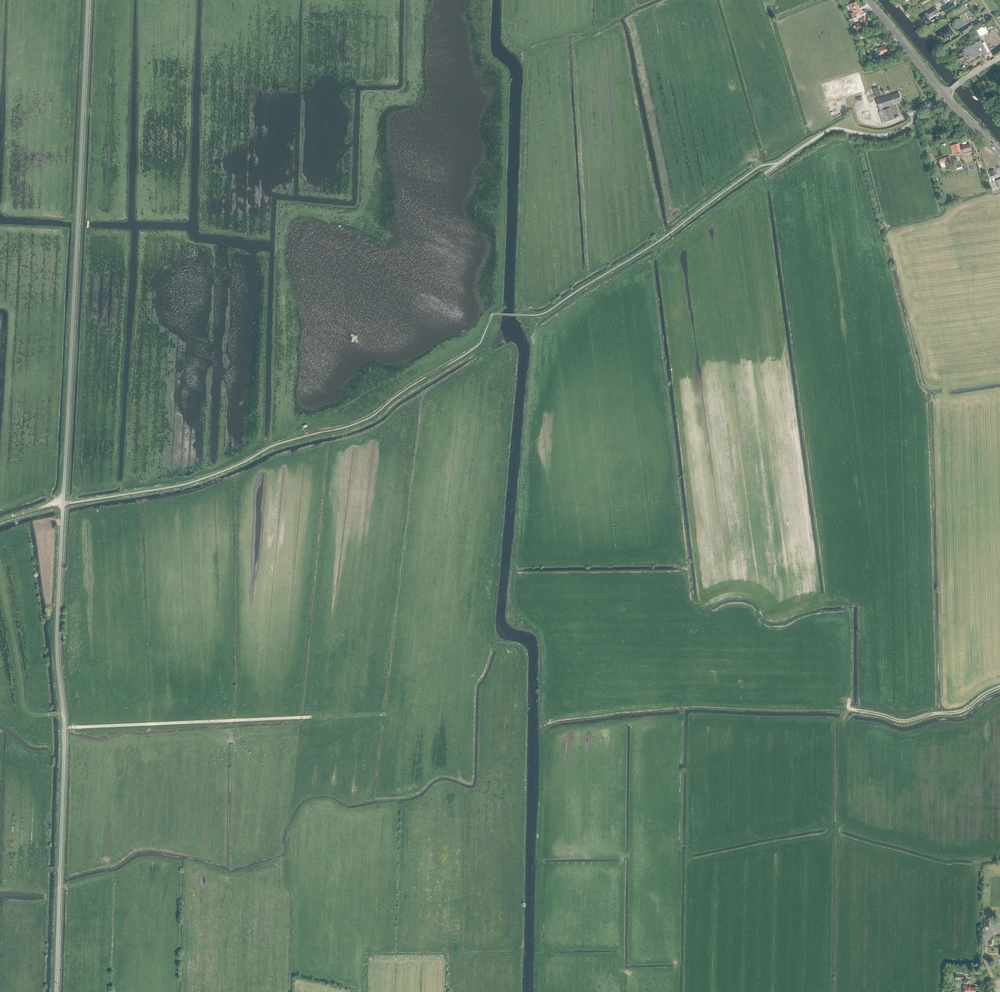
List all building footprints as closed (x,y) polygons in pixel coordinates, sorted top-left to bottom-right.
[(854,15),(861,12),(857,4),(856,5),(855,1),(849,4),(850,7),(851,7),(852,10),(853,13),(849,14),(850,19),(855,17),(854,15)] [(942,9),(945,14),(956,7),(953,2),(942,9)] [(929,17),(938,11),(935,7),(925,14),(920,17),(924,25),(929,21),(927,17),(929,16),(929,17)] [(860,23),(856,24),(858,31),(869,27),(867,21),(863,22),(864,23),(860,24),(860,23)] [(939,31),(940,32),(937,34),(939,38),(943,36),(945,38),(948,36),(948,37),(954,34),(948,25),(939,31)] [(977,29),(980,36),(989,32),(986,25),(977,29)] [(869,49),(876,46),(876,48),(878,56),(882,54),(882,53),(886,51),(885,47),(884,47),(884,46),(879,47),(878,46),(878,45),(876,38),(866,41),(869,49)] [(968,61),(986,51),(980,40),(962,50),(960,51),(961,54),(954,58),(957,63),(960,61),(961,63),(962,63),(965,61),(966,60),(965,60),(967,59),(968,61)] [(878,86),(872,88),(875,97),(881,95),(878,86)] [(877,103),(879,110),(893,105),(893,103),(901,101),(898,92),(890,95),(890,94),(876,98),(878,103),(877,103)] [(880,110),(884,122),(893,119),(889,107),(880,110)] [(953,145),(955,152),(962,150),(962,152),(964,152),(964,153),(965,154),(969,153),(969,152),(969,150),(971,149),(969,144),(961,147),(960,147),(959,146),(958,143),(953,145)] [(944,162),(946,168),(951,166),(948,157),(938,160),(940,164),(944,162)]
